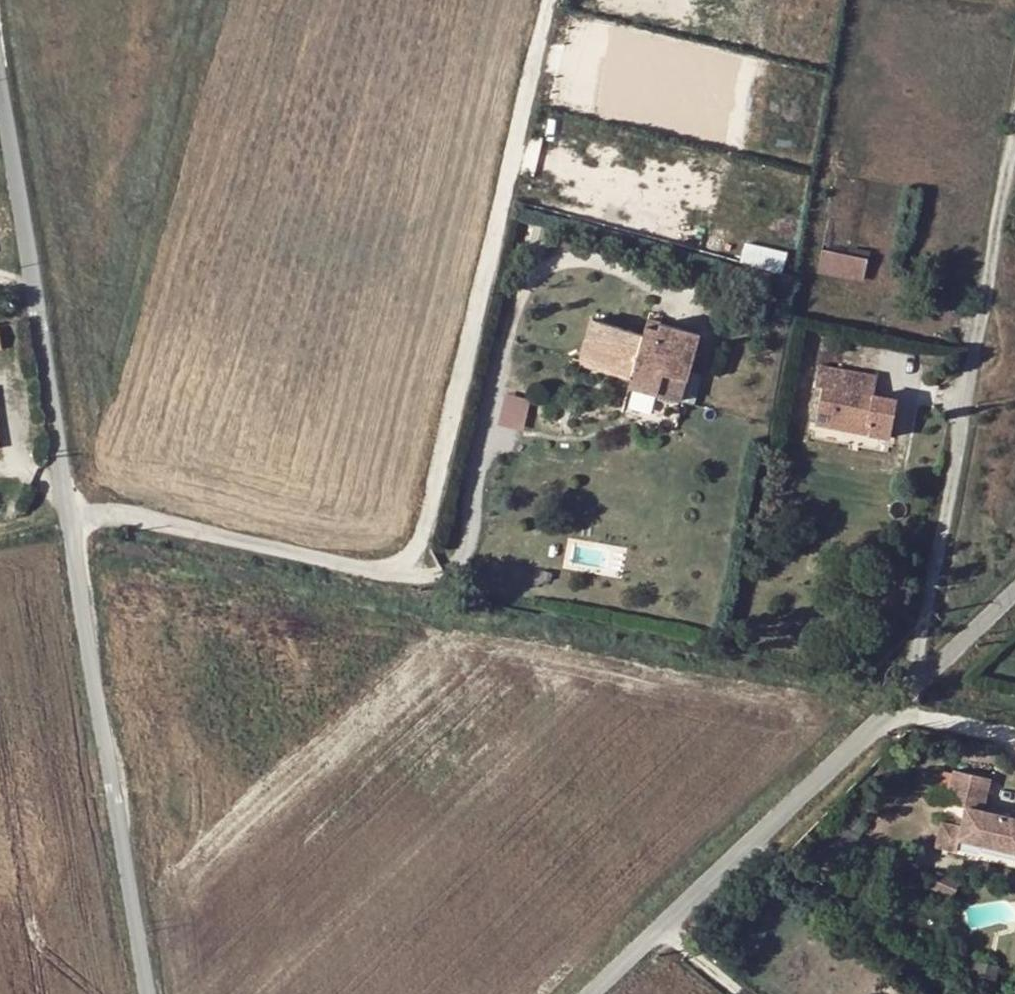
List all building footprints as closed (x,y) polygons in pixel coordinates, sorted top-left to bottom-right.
[(786,256),(744,246),(740,264),(782,274),(786,256)] [(818,274),(862,282),(867,257),(824,249),(818,274)] [(627,388),(655,396),(660,382),(682,389),(699,334),(660,322),(658,330),(656,340),(642,336),(590,321),(578,361),(630,376),(627,388)] [(656,340),(658,330),(644,326),(642,336),(656,340)] [(870,425),(868,436),(888,440),(896,399),(877,397),(856,391),(859,372),(817,364),(814,386),(821,387),(813,426),(848,432),(850,420),(870,425)] [(856,391),(877,397),(881,376),(859,372),(856,391)] [(660,382),(655,396),(678,403),(682,389),(660,382)] [(529,403),(503,397),(496,428),(521,435),(529,403)] [(850,420),(848,432),(868,436),(870,425),(850,420)] [(961,746),(950,743),(947,752),(959,755),(961,746)] [(950,776),(935,772),(928,801),(943,805),(950,776)] [(933,849),(953,854),(957,841),(1014,855),(1014,822),(1011,821),(980,813),(988,782),(951,772),(950,776),(943,805),(964,810),(959,829),(939,824),(933,849)] [(994,970),(974,966),(970,987),(990,991),(994,970)]
